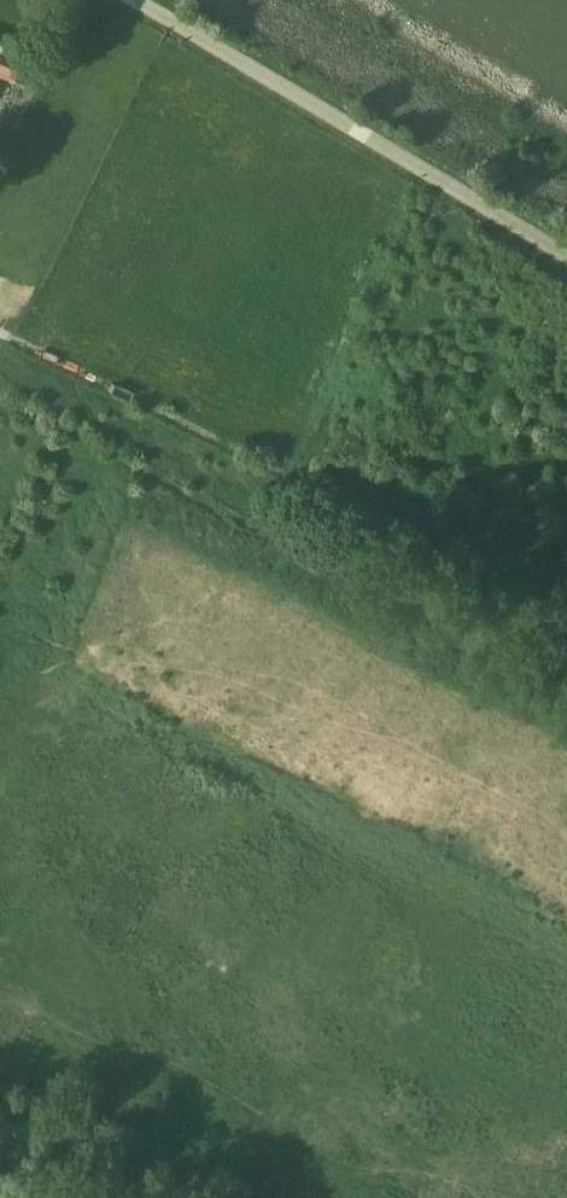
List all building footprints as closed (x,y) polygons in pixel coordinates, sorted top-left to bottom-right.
[(3,73),(37,88),(49,61),(0,39),(0,81),(3,73)]
